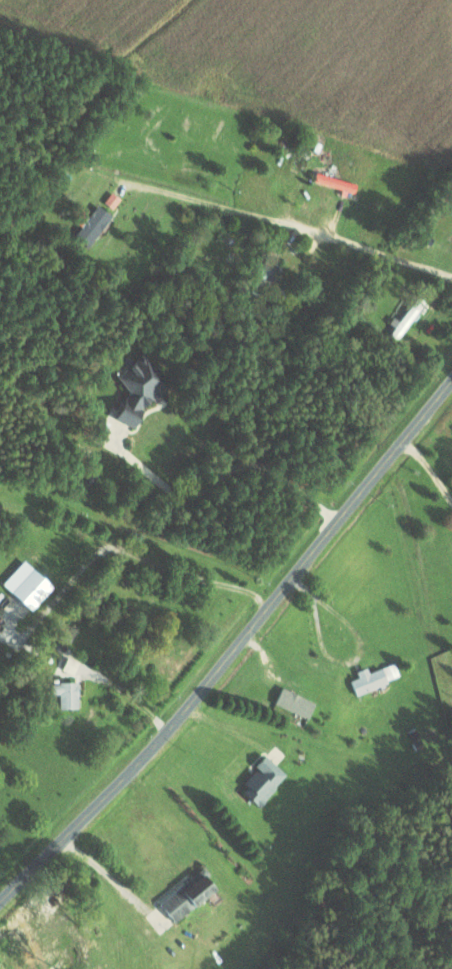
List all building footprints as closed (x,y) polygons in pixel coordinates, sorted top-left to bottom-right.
[(349,192),(356,194),(359,184),(318,172),(315,182),(349,192)] [(104,202),(113,209),(122,198),(112,191),(104,202)] [(113,216),(98,204),(75,235),(90,246),(113,216)] [(117,375),(129,391),(118,420),(138,428),(142,417),(140,415),(143,408),(158,396),(159,393),(166,388),(160,380),(162,376),(150,360),(142,356),(117,375)] [(33,611),(56,587),(36,568),(13,591),(33,611)] [(80,662),(69,657),(63,670),(75,674),(80,662)] [(371,671),(369,667),(358,671),(360,678),(353,680),(357,693),(401,679),(396,663),(371,671)] [(53,683),(53,694),(61,694),(61,709),(80,709),(80,682),(53,683)] [(318,703),(283,687),(276,703),(310,719),(318,703)] [(289,774),(268,757),(241,790),(261,807),(289,774)] [(220,889),(204,869),(161,903),(177,923),(220,889)]
